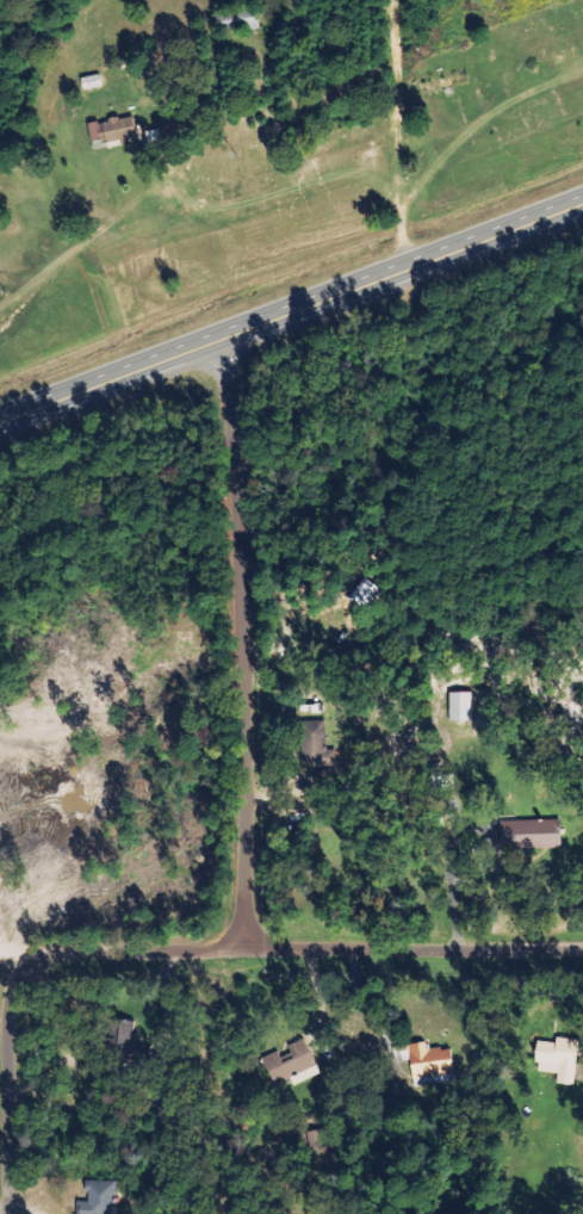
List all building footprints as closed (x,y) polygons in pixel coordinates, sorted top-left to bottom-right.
[(80,81),(83,92),(103,87),(99,75),(80,81)] [(91,143),(104,141),(105,145),(137,141),(134,118),(89,124),(91,143)] [(457,722),(480,722),(480,693),(456,694),(457,722)] [(569,849),(569,822),(507,821),(507,849),(569,849)] [(309,1037),(268,1060),(283,1086),(323,1064),(309,1037)] [(582,1087),(582,1071),(582,1040),(562,1039),(562,1044),(544,1042),(542,1072),(563,1074),(562,1085),(582,1087)] [(460,1049),(430,1050),(430,1045),(412,1046),(414,1077),(461,1076),(460,1049)] [(123,1182),(93,1182),(93,1202),(88,1202),(87,1213),(122,1213),(123,1182)]
